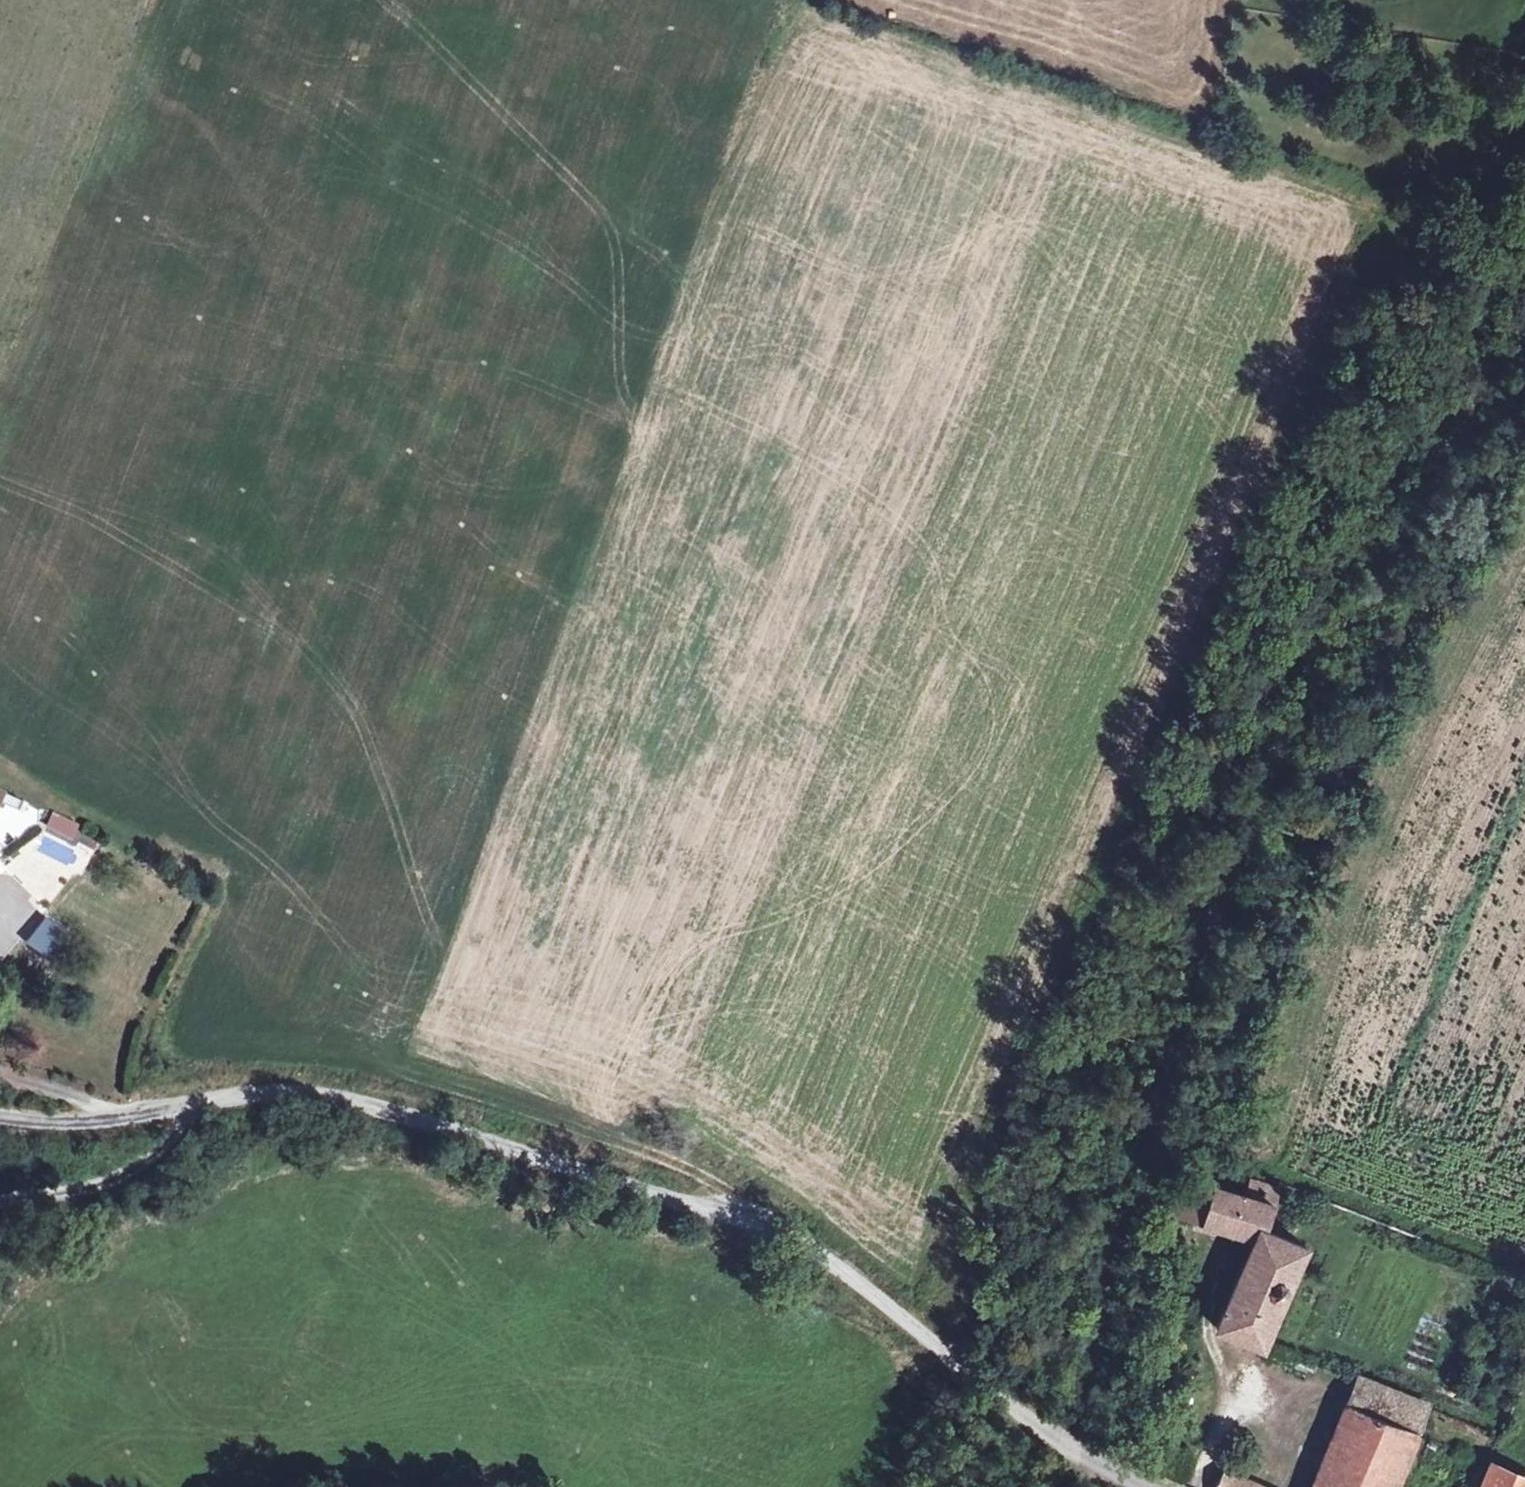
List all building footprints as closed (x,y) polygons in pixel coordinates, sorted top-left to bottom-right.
[(19,809),(22,802),(0,790),(0,800),(19,809)] [(16,813),(6,807),(0,816),(0,835),(1,836),(16,813)] [(46,829),(73,843),(82,825),(55,811),(46,829)] [(1261,1345),(1306,1247),(1262,1229),(1279,1189),(1252,1178),(1243,1194),(1185,1170),(1173,1208),(1251,1240),(1215,1324),(1261,1345)] [(1356,1378),(1345,1403),(1416,1435),(1427,1408),(1356,1378)] [(1345,1403),(1311,1486),(1396,1486),(1416,1435),(1345,1403)] [(1483,1486),(1524,1486),(1524,1480),(1492,1465),(1483,1486)] [(1226,1466),(1216,1486),(1276,1486),(1226,1466)]
